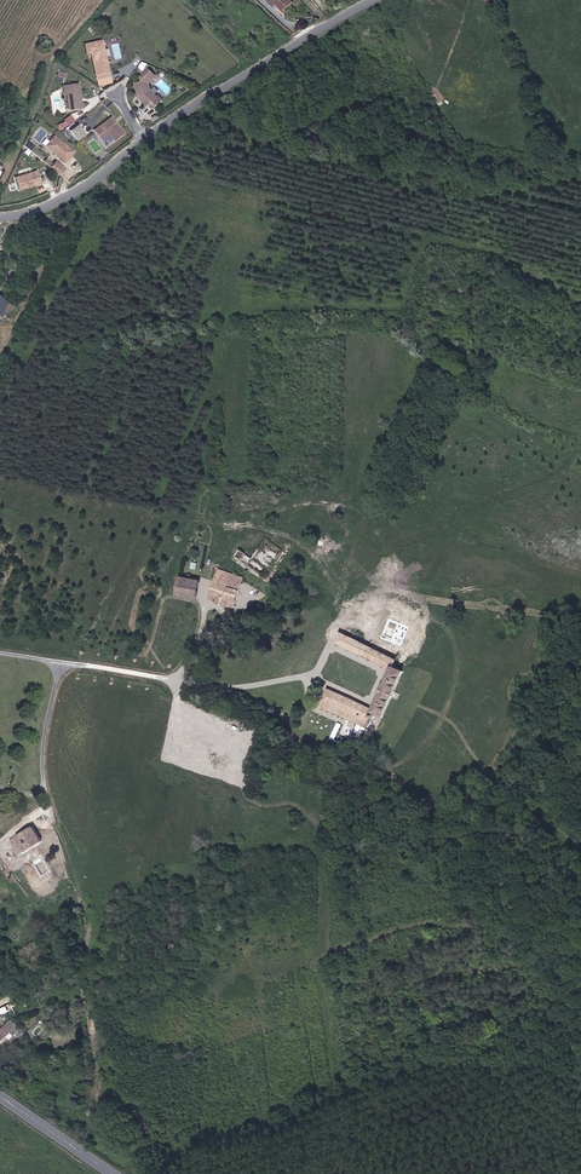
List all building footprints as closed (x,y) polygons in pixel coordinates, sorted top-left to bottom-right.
[(291,1),(291,0),(267,0),(273,6),(276,4),(284,12),(288,7),(291,1)] [(41,39),(38,45),(47,49),(49,43),(41,39)] [(107,62),(104,50),(102,41),(87,45),(89,54),(93,53),(98,75),(103,74),(104,78),(112,76),(108,61),(107,62)] [(161,95),(154,89),(152,82),(154,79),(158,75),(151,68),(144,77),(145,81),(138,83),(142,96),(152,105),(161,95)] [(70,92),(68,92),(68,108),(82,108),(82,84),(70,84),(70,92)] [(63,130),(76,120),(71,114),(58,124),(63,130)] [(112,120),(94,132),(101,142),(109,136),(114,143),(123,137),(112,120)] [(79,125),(70,131),(77,140),(85,133),(79,125)] [(51,144),(56,138),(54,137),(46,149),(55,155),(56,154),(51,151),(51,144)] [(56,154),(55,155),(66,164),(74,153),(56,138),(51,144),(51,151),(56,154)] [(57,163),(53,169),(62,176),(66,170),(57,163)] [(16,176),(20,189),(42,183),(39,171),(16,176)] [(264,580),(283,556),(264,541),(250,560),(238,552),(234,558),(264,580)] [(227,600),(210,597),(209,602),(236,609),(245,575),(238,573),(238,568),(231,567),(230,570),(218,567),(213,587),(230,591),(227,600)] [(199,581),(180,577),(175,595),(194,600),(199,581)] [(230,591),(213,587),(210,597),(227,600),(230,591)] [(331,689),(322,707),(364,728),(369,719),(375,722),(378,715),(384,718),(403,673),(394,669),(398,660),(389,656),(380,652),(342,635),(338,646),(390,671),(373,710),(331,689)] [(40,826),(24,835),(32,850),(48,841),(40,826)] [(32,850),(24,835),(18,839),(26,854),(32,850)] [(13,1004),(0,1008),(2,1013),(14,1009),(13,1004)] [(13,1024),(0,1037),(0,1048),(15,1034),(18,1038),(24,1032),(15,1023),(13,1024)] [(34,1080),(26,1092),(32,1096),(40,1084),(34,1080)]
